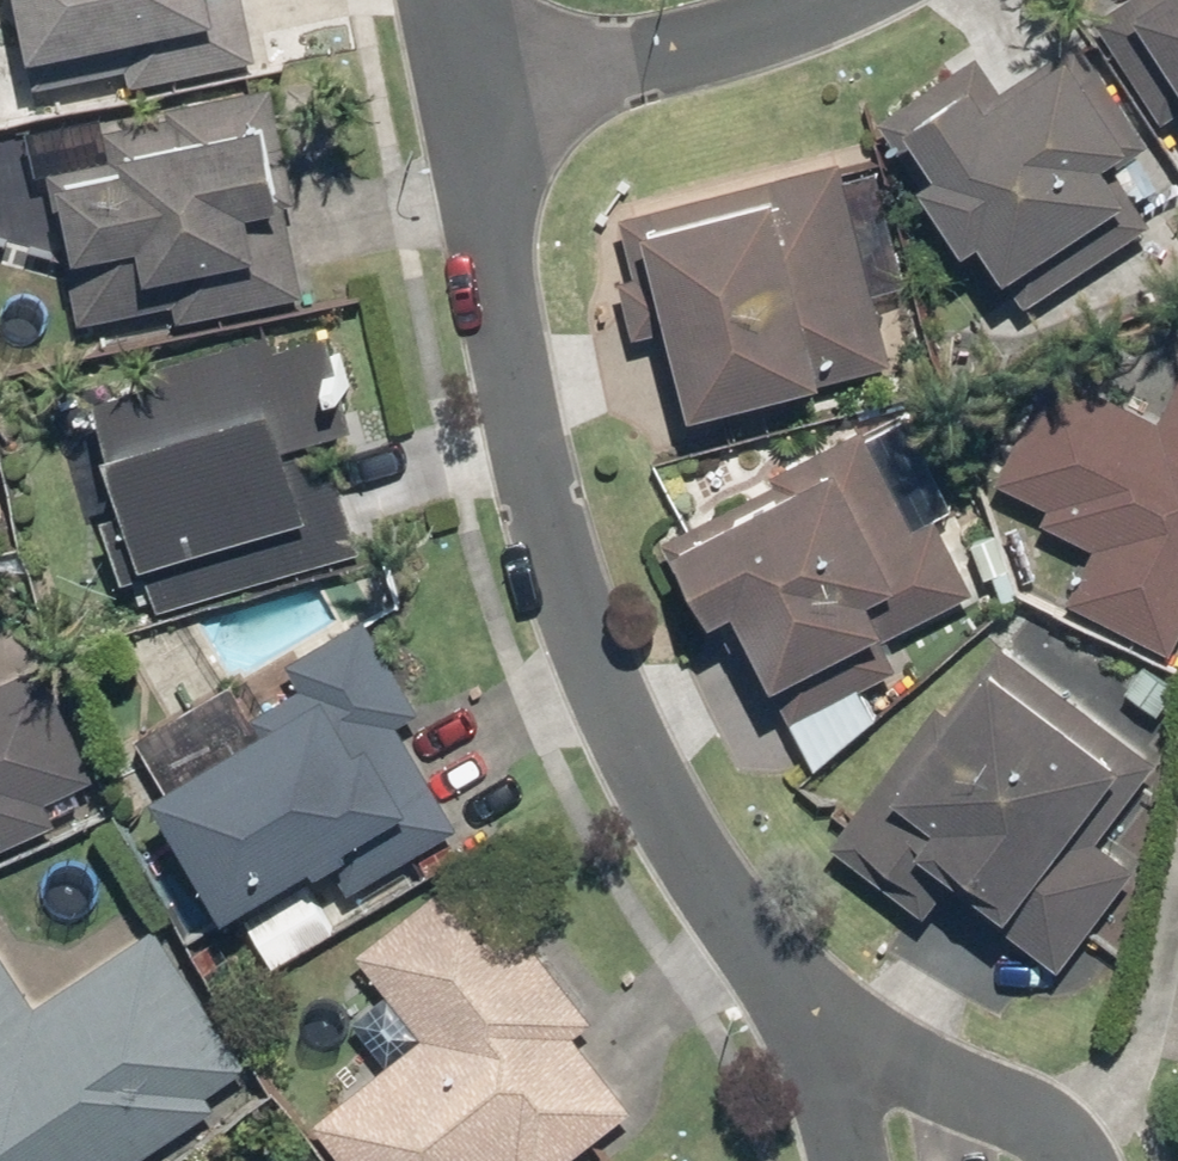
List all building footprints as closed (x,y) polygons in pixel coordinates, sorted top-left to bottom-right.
[(269,58),(257,0),(28,0),(36,43),(120,26),(132,86),(269,58)] [(1098,11),(1160,116),(1177,105),(1177,0),(1117,0),(1098,11)] [(1148,130),(1091,34),(1009,82),(990,50),(893,107),(973,241),(994,229),(1017,268),(1149,190),(1123,145),(1148,130)] [(187,313),(319,278),(266,78),(109,119),(116,146),(52,162),(92,319),(183,295),(187,313)] [(923,287),(895,153),(630,209),(655,323),(592,337),(619,464),(744,437),(737,402),(904,367),(888,294),(923,287)] [(161,371),(105,387),(165,605),(373,548),(338,422),(367,414),(342,322),(290,336),(287,324),(158,359),(161,371)] [(1055,363),(999,472),(1059,503),(1051,517),(1102,544),(1076,594),(1177,646),(1177,396),(1171,410),(1127,388),(1122,397),(1055,363)] [(911,611),(898,588),(923,575),(928,585),(973,559),(947,513),(964,503),(910,408),(871,430),(869,425),(669,539),(713,615),(739,600),(787,683),(911,611)] [(16,487),(0,417),(0,491),(16,487)] [(1177,752),(1177,740),(1024,605),(828,829),(932,920),(962,886),(1063,974),(1151,873),(1106,834),(1177,752)] [(470,816),(451,787),(412,727),(433,713),(367,610),(290,659),(308,687),(165,779),(252,915),(429,802),(447,830),(470,816)] [(63,818),(54,798),(103,776),(48,655),(0,677),(0,847),(63,818)] [(488,857),(363,945),(428,1037),(323,1110),(359,1160),(558,1160),(635,1107),(579,1027),(598,1014),(488,857)] [(253,1074),(155,920),(44,990),(0,921),(0,1160),(116,1160),(253,1074)]
